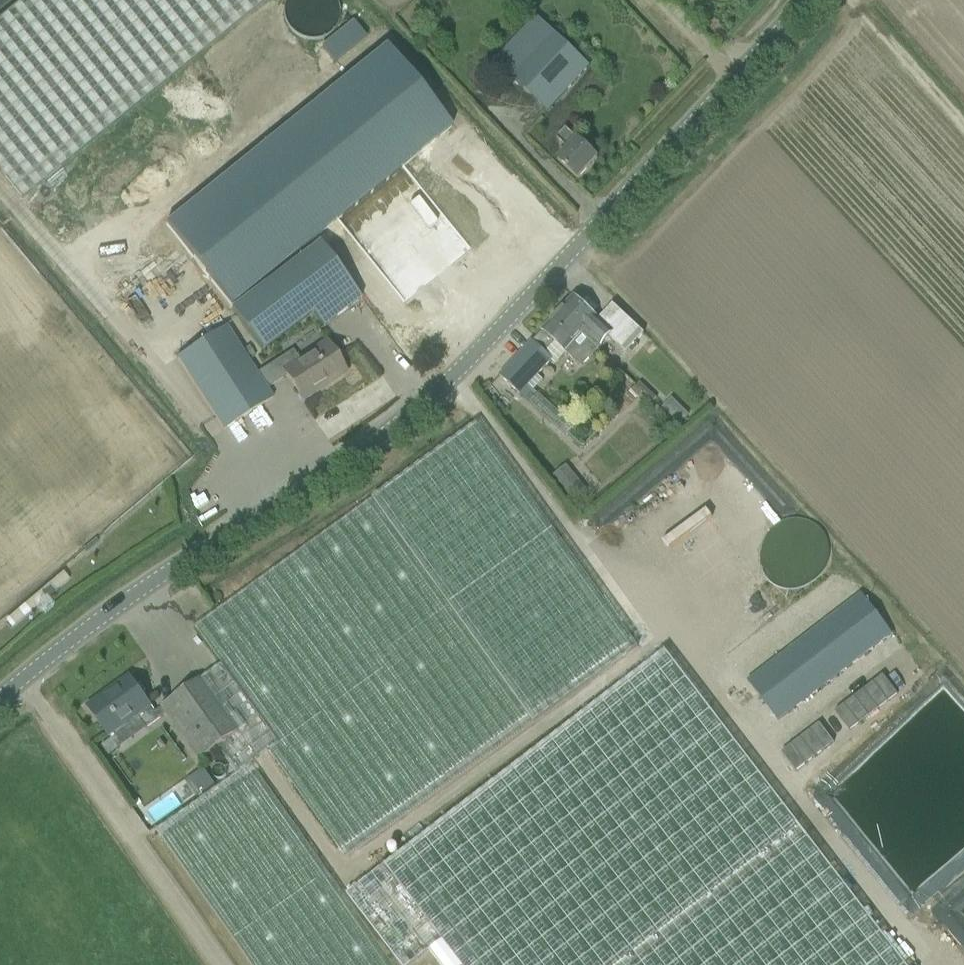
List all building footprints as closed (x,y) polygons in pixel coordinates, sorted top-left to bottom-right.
[(0,18),(0,174),(21,200),(269,0),(22,0),(0,18)] [(589,67),(575,54),(536,17),(494,62),(514,80),(533,98),(547,112),(589,67)] [(231,307),(452,128),(386,47),(165,226),(231,307)] [(598,158),(566,128),(556,139),(568,150),(558,161),(578,180),(598,158)] [(319,244),(231,310),(262,351),(312,313),(323,327),(361,299),(319,244)] [(573,297),(542,331),(542,332),(555,344),(565,353),(581,368),(597,350),(608,338),(626,354),(643,334),(613,305),(598,320),(597,319),(588,311),(573,297)] [(266,390),(256,374),(226,327),(176,359),(213,414),(224,431),(272,400),(266,390)] [(532,341),(499,377),(500,377),(514,390),(528,403),(537,393),(529,386),(531,382),(537,387),(542,382),(537,378),(552,361),(555,364),(565,353),(555,344),(542,332),(542,331),(535,339),(532,342),(532,341)] [(266,390),(287,376),(302,401),(316,392),(314,389),(342,371),(344,374),(346,374),(326,342),(299,360),(293,350),(256,374),(266,390)] [(626,396),(632,402),(643,391),(638,385),(626,396)] [(651,413),(658,420),(663,413),(656,407),(651,413)] [(198,761),(199,760),(212,750),(216,748),(236,775),(156,831),(251,964),(390,964),(251,764),(268,752),(345,859),(533,724),(638,648),(476,424),(372,500),(195,627),(222,665),(155,713),(129,677),(116,687),(118,690),(90,710),(109,736),(137,716),(147,729),(166,715),(198,761)] [(566,466),(552,476),(574,503),(587,493),(566,466)] [(864,602),(755,701),(789,738),(898,639),(864,602)] [(346,896),(399,964),(413,964),(429,952),(439,964),(904,964),(664,652),(346,896)] [(909,656),(818,734),(833,752),(924,674),(909,656)] [(111,740),(102,747),(109,757),(119,750),(111,740)] [(204,771),(187,783),(198,798),(214,786),(204,771)] [(152,788),(162,803),(181,791),(171,776),(152,788)] [(941,910),(942,934),(930,925),(958,964),(963,964),(963,882),(941,910)]
